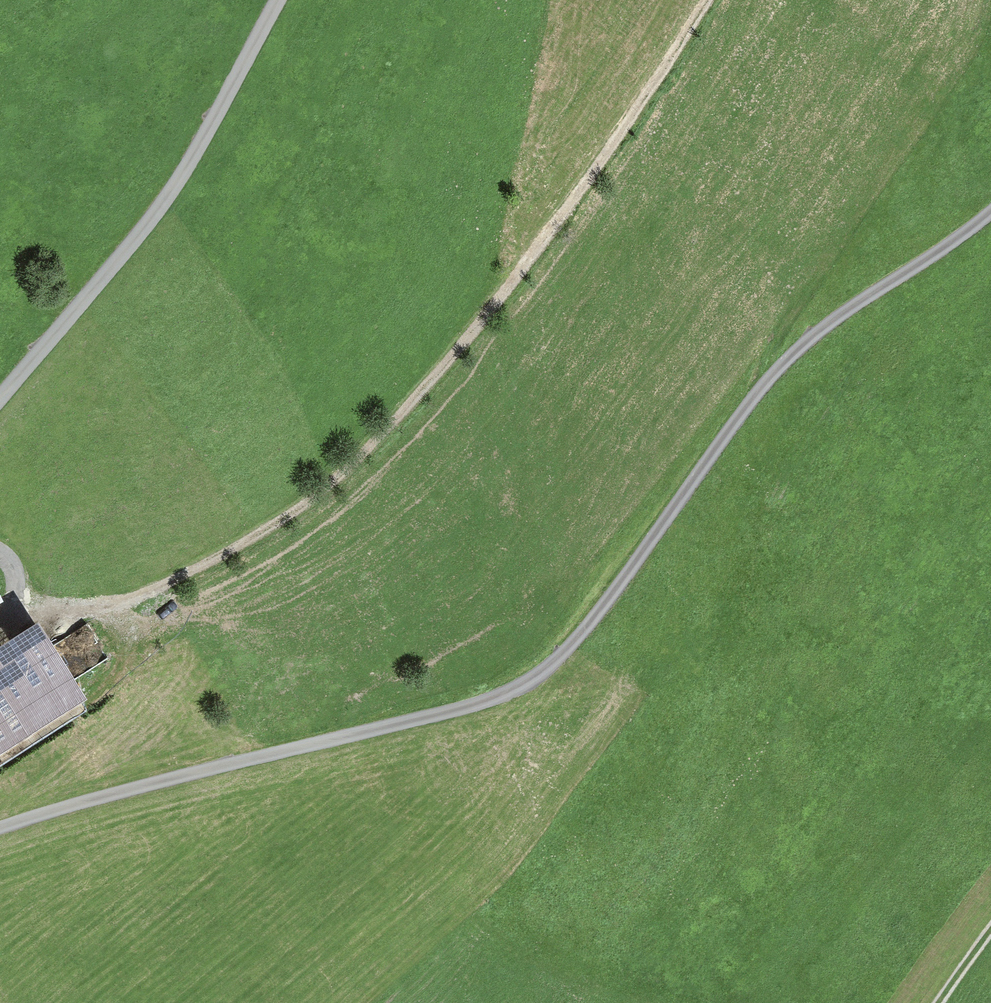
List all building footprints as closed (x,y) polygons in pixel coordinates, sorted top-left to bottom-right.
[(79,691),(39,629),(0,653),(0,741),(79,691)]
